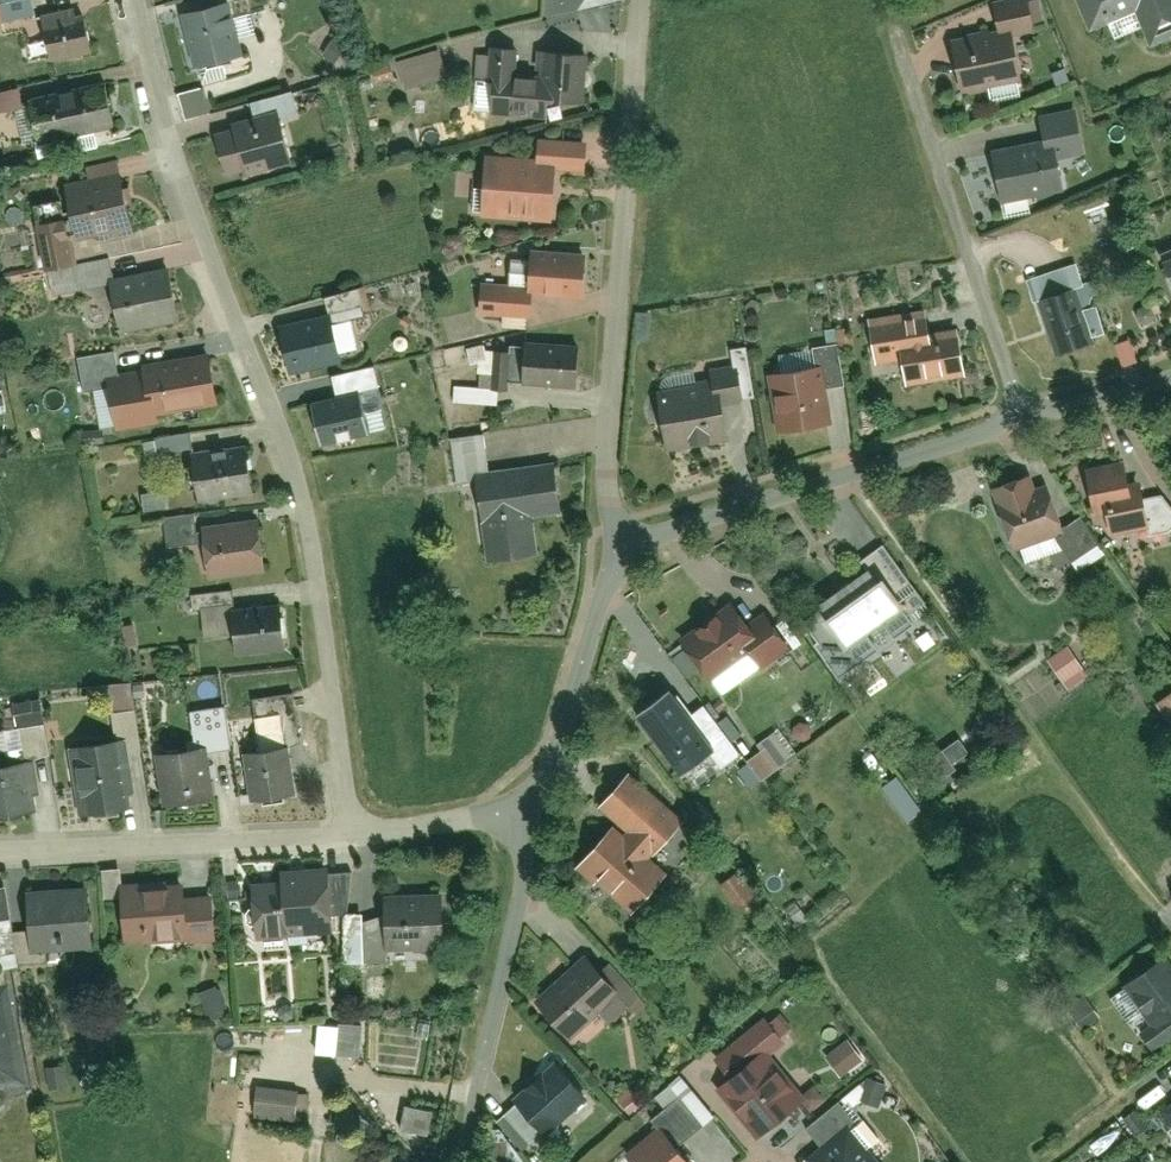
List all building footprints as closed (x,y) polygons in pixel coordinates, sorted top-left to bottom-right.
[(5,22),(40,15),(36,0),(0,0),(0,1),(5,22)] [(1088,37),(1134,20),(1146,45),(1170,37),(1170,3),(1170,0),(1073,0),(1088,37)] [(183,18),(194,66),(237,56),(227,9),(183,18)] [(50,57),(91,48),(85,20),(43,29),(50,57)] [(1013,47),(953,58),(961,98),(1020,86),(1013,47)] [(515,52),(490,50),(487,94),(492,95),(511,96),(513,78),(515,52)] [(547,101),(584,104),(587,59),(539,55),(537,80),(535,100),(547,101)] [(443,56),(403,67),(410,88),(449,78),(443,56)] [(511,96),(492,95),(491,115),(545,120),(547,101),(535,100),(537,80),(513,78),(511,96)] [(38,143),(115,125),(106,90),(29,109),(38,143)] [(1039,123),(1045,157),(1054,156),(1055,165),(1081,162),(1076,118),(1039,123)] [(240,178),(288,165),(277,119),(228,132),(229,137),(216,141),(226,177),(239,174),(240,178)] [(553,173),(585,175),(587,147),(541,144),(539,172),(553,173)] [(1045,157),(993,165),(999,205),(1060,196),(1055,165),(1054,156),(1045,157)] [(485,219),(552,223),(553,173),(539,172),(487,169),(485,219)] [(72,237),(131,223),(122,184),(63,198),(68,221),(72,237)] [(78,266),(68,221),(35,229),(45,273),(78,266)] [(1157,256),(1170,287),(1170,251),(1157,256)] [(528,293),(583,299),(586,264),(532,259),(528,293)] [(120,332),(177,321),(170,282),(112,293),(120,332)] [(526,320),(528,293),(482,289),(480,316),(526,320)] [(1052,361),(1090,350),(1074,296),(1034,307),(1052,361)] [(926,319),(869,328),(876,370),(901,366),(904,388),(963,379),(954,334),(929,337),(926,319)] [(289,374),(337,363),(327,326),(278,338),(289,374)] [(526,350),(522,386),(573,391),(576,354),(526,350)] [(107,391),(120,388),(115,358),(79,365),(85,395),(107,391)] [(154,415),(216,404),(208,363),(144,374),(145,384),(120,388),(107,391),(115,432),(156,425),(154,415)] [(820,367),(773,373),(782,437),(828,430),(820,367)] [(721,400),(660,409),(666,447),(726,437),(721,400)] [(360,405),(317,413),(326,448),(367,439),(360,405)] [(476,483),(488,482),(482,439),(451,443),(458,486),(476,483)] [(197,501),(252,493),(246,455),(191,463),(197,501)] [(1118,467),(1079,474),(1087,521),(1126,514),(1118,467)] [(476,483),(487,563),(533,557),(528,518),(557,514),(552,472),(488,482),(476,483)] [(1056,538),(1039,484),(994,499),(1012,552),(1056,538)] [(208,577),(262,571),(257,530),(203,536),(208,577)] [(873,584),(824,621),(853,655),(901,618),(873,584)] [(735,611),(684,649),(713,689),(765,650),(735,611)] [(237,656),(286,651),(281,615),(233,621),(237,656)] [(1065,645),(1050,656),(1072,684),(1086,673),(1065,645)] [(1157,698),(1170,717),(1170,688),(1157,698)] [(674,706),(643,728),(684,783),(715,762),(674,706)] [(79,817),(123,812),(115,750),(72,755),(79,817)] [(251,803),(290,798),(285,755),(245,760),(251,803)] [(163,809),(205,804),(199,758),(157,762),(163,809)] [(27,814),(20,769),(0,771),(0,818),(27,814)] [(687,828),(630,778),(599,811),(618,827),(657,860),(687,828)] [(618,827),(577,871),(635,920),(673,878),(618,827)] [(255,938),(330,935),(328,881),(282,883),(282,891),(253,892),(255,938)] [(122,892),(124,944),(214,940),(212,900),(183,901),(182,889),(122,892)] [(86,890),(25,896),(30,956),(92,949),(86,890)] [(385,913),(387,953),(441,951),(440,911),(385,913)] [(600,983),(585,965),(538,1005),(574,1044),(605,1018),(614,1028),(637,1008),(610,975),(600,983)] [(1119,994),(1147,1034),(1170,1020),(1170,970),(1169,966),(1119,994)] [(0,986),(0,1087),(25,1083),(10,985),(0,986)] [(734,1078),(719,1090),(761,1141),(803,1105),(765,1060),(786,1044),(766,1021),(716,1057),(734,1078)] [(587,1103),(557,1068),(500,1116),(530,1151),(587,1103)] [(255,1121),(296,1126),(300,1098),(258,1093),(255,1121)] [(1161,1111),(1170,1124),(1170,1105),(1161,1111)] [(806,1161),(870,1161),(845,1131),(806,1161)] [(663,1137),(631,1161),(684,1161),(663,1137)]
